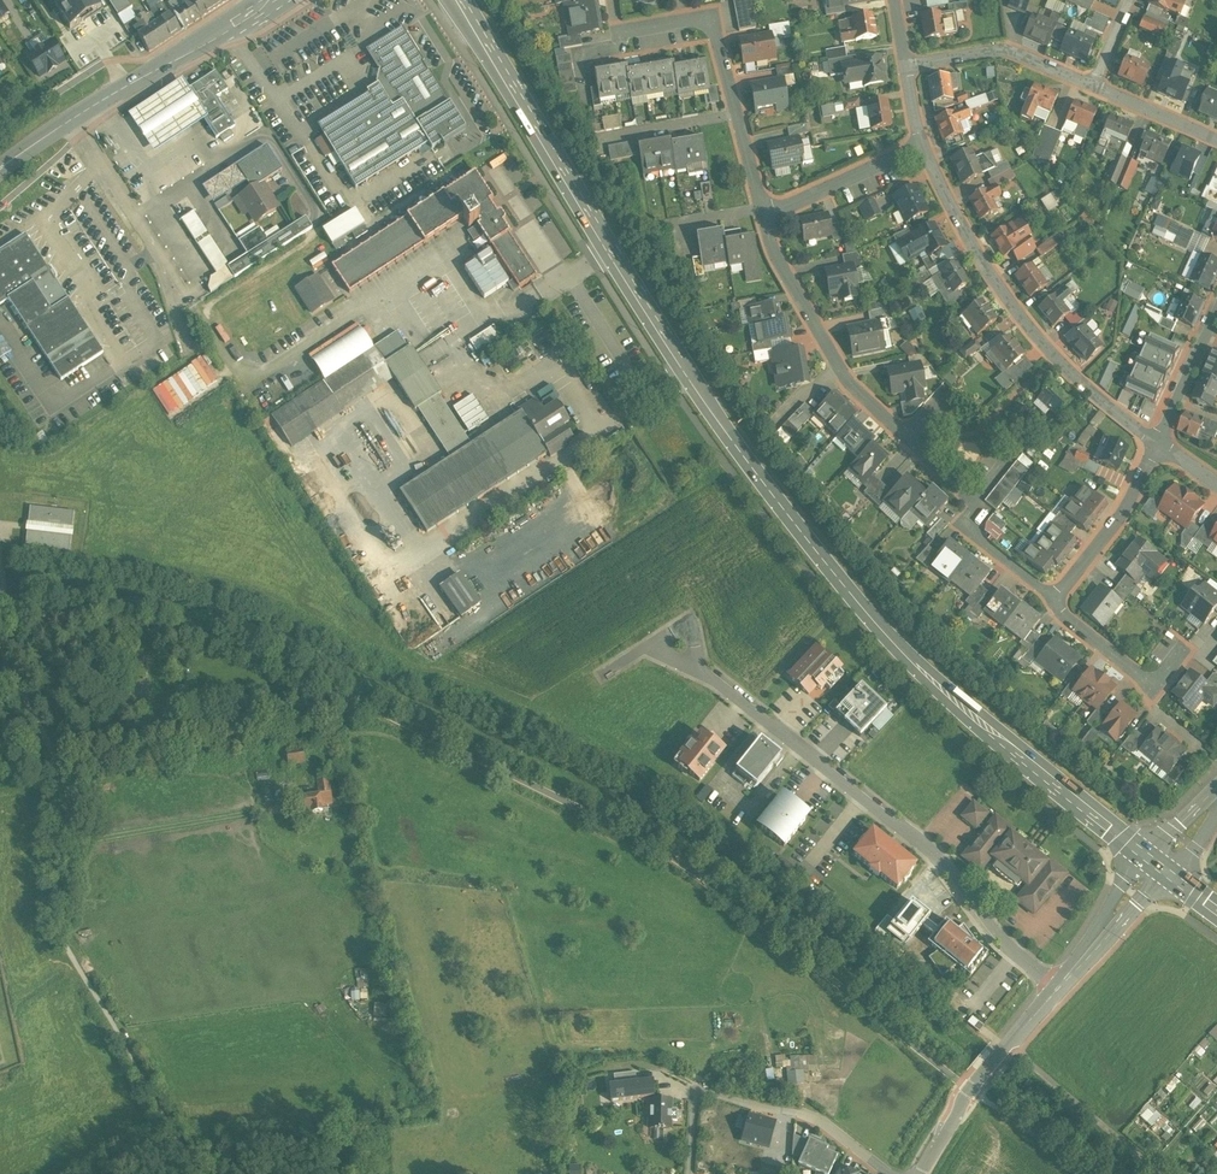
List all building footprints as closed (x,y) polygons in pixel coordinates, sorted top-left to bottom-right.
[(7,15),(8,13),(0,0),(0,20),(7,15)] [(96,0),(51,0),(70,29),(101,9),(96,0)] [(127,0),(108,0),(119,16),(132,8),(127,0)] [(147,1),(153,11),(152,12),(156,19),(154,20),(156,23),(170,14),(162,2),(161,0),(148,0),(147,1)] [(184,4),(182,0),(174,0),(169,4),(185,29),(201,18),(190,2),(189,0),(184,4)] [(190,2),(201,18),(230,0),(193,0),(190,2)] [(564,4),(569,37),(570,37),(581,36),(603,32),(597,0),(588,0),(564,4)] [(832,7),(832,9),(846,6),(845,0),(831,0),(832,7)] [(1010,7),(1024,13),(1030,0),(1012,0),(1010,7)] [(1067,2),(1090,12),(1094,1),(1096,0),(1068,0),(1067,2)] [(1148,5),(1149,6),(1162,11),(1167,13),(1172,0),(1150,0),(1148,5)] [(1167,13),(1178,17),(1179,18),(1185,5),(1176,1),(1177,0),(1172,0),(1167,13)] [(756,1),(734,5),(740,32),(756,29),(756,1)] [(967,3),(948,6),(949,13),(955,12),(955,13),(968,11),(967,3)] [(846,6),(832,9),(832,7),(825,8),(827,17),(847,13),(846,6)] [(1162,11),(1149,6),(1146,12),(1147,13),(1159,18),(1162,11)] [(940,14),(921,17),(925,40),(959,35),(955,13),(955,12),(949,13),(941,14),(940,14)] [(1048,23),(1032,16),(1024,36),(1039,42),(1038,43),(1047,47),(1047,46),(1048,46),(1051,39),(1057,26),(1056,26),(1060,16),(1052,13),(1048,23)] [(1159,18),(1147,13),(1145,18),(1166,28),(1169,22),(1159,18)] [(156,23),(152,26),(144,14),(136,19),(144,31),(138,35),(149,52),(167,40),(156,23)] [(170,14),(156,23),(167,40),(181,31),(170,14)] [(1108,20),(1095,14),(1089,29),(1102,34),(1108,20)] [(872,15),(852,19),(854,30),(840,33),(842,43),(856,41),(856,42),(876,38),(876,36),(879,36),(877,29),(875,29),(872,15)] [(1179,18),(1178,17),(1177,19),(1178,19),(1175,25),(1178,26),(1185,29),(1188,22),(1179,18)] [(1145,18),(1144,18),(1139,29),(1162,39),(1167,28),(1166,28),(1145,18)] [(789,23),(769,27),(770,35),(771,35),(772,40),(791,36),(789,23)] [(1069,32),(1057,26),(1051,39),(1064,45),(1069,32)] [(1185,29),(1178,26),(1176,31),(1186,34),(1187,30),(1185,29)] [(448,104),(402,31),(369,51),(380,69),(377,82),(378,85),(367,92),(375,104),(324,136),(344,168),(354,162),(416,124),(448,104)] [(1084,38),(1069,32),(1064,45),(1061,52),(1086,62),(1086,61),(1090,63),(1094,54),(1090,53),(1094,42),(1084,38)] [(1096,36),(1087,32),(1084,38),(1094,42),(1096,36)] [(770,35),(740,40),(744,64),(775,59),(772,40),(771,35),(770,35)] [(581,36),(570,37),(569,37),(558,39),(560,50),(582,46),(581,36)] [(1182,42),(1173,38),(1167,53),(1174,56),(1177,55),(1182,42)] [(52,42),(28,57),(40,77),(48,72),(49,73),(57,67),(64,61),(52,42)] [(845,48),(826,51),(828,61),(847,58),(845,48)] [(1141,57),(1130,52),(1128,58),(1126,57),(1118,76),(1143,86),(1151,67),(1138,62),(1141,57)] [(1167,53),(1160,71),(1166,74),(1170,63),(1171,64),(1174,56),(1167,53)] [(570,55),(556,57),(558,65),(572,63),(570,55)] [(847,58),(828,61),(831,77),(843,75),(842,65),(857,62),(856,56),(847,58)] [(857,62),(842,65),(843,75),(845,82),(863,79),(865,87),(884,83),(880,58),(857,62)] [(705,61),(689,64),(694,91),(708,88),(710,88),(710,87),(705,61)] [(673,62),(657,65),(662,91),(677,89),(678,93),(673,62)] [(689,64),(674,67),(673,62),(678,93),(694,91),(689,64)] [(1189,84),(1177,79),(1182,68),(1171,64),(1170,63),(1166,74),(1158,93),(1181,102),(1186,104),(1189,94),(1185,93),(1189,84)] [(642,68),(627,70),(626,65),(626,66),(631,97),(647,94),(642,68)] [(657,65),(642,68),(647,94),(662,91),(657,65)] [(626,66),(610,68),(615,95),(630,92),(631,97),(626,66)] [(792,67),(776,70),(778,78),(794,75),(792,69),(792,67)] [(610,68),(595,71),(597,88),(599,98),(600,98),(615,95),(610,68)] [(229,69),(221,74),(226,83),(234,78),(229,69)] [(216,72),(188,90),(188,91),(187,94),(197,109),(216,97),(216,98),(228,90),(216,72)] [(956,75),(949,76),(950,87),(952,87),(953,88),(958,87),(956,75)] [(949,76),(928,79),(933,104),(953,101),(950,87),(949,76)] [(783,80),(752,86),(757,114),(758,114),(757,110),(775,106),(776,111),(788,109),(783,80)] [(204,120),(187,94),(180,85),(132,118),(146,138),(156,153),(196,125),(204,120)] [(1058,95),(1034,85),(1031,93),(1025,90),(1020,101),(1026,104),(1020,118),(1031,122),(1034,116),(1046,121),(1049,114),(1050,114),(1058,95)] [(716,86),(710,87),(710,88),(708,88),(711,104),(719,103),(716,86)] [(597,88),(591,89),(594,108),(601,106),(600,98),(599,98),(597,88)] [(1209,91),(1200,112),(1216,119),(1216,94),(1209,91)] [(965,94),(956,97),(959,104),(968,101),(965,94)] [(985,95),(965,103),(967,109),(968,112),(989,104),(985,95)] [(216,98),(216,97),(197,109),(216,139),(235,127),(226,114),(216,98)] [(859,100),(843,102),(845,111),(860,108),(859,100)] [(887,101),(867,105),(871,130),(892,127),(887,101)] [(953,101),(933,104),(935,114),(954,107),(953,101)] [(823,116),(844,113),(842,102),(821,106),(823,116)] [(1097,111),(1075,102),(1066,121),(1067,122),(1063,130),(1074,134),(1073,137),(1084,141),(1088,131),(1089,131),(1097,111)] [(448,104),(416,124),(429,144),(432,150),(442,144),(445,148),(445,147),(443,143),(466,129),(450,103),(448,104)] [(954,113),(935,120),(944,143),(963,135),(958,124),(967,120),(971,119),(968,112),(967,109),(955,113),(954,113)] [(620,115),(611,117),(614,130),(622,128),(620,115)] [(1133,127),(1110,117),(1109,118),(1105,116),(1101,125),(1106,126),(1102,135),(1123,144),(1125,145),(1133,127)] [(611,117),(602,119),(605,132),(614,130),(611,117)] [(967,120),(958,124),(963,135),(969,132),(971,130),(967,120)] [(416,124),(354,162),(344,168),(356,189),(429,144),(416,124)] [(806,125),(787,129),(789,138),(809,134),(806,125)] [(1051,129),(1043,126),(1035,146),(1037,147),(1043,149),(1051,129)] [(1062,134),(1051,129),(1043,149),(1039,159),(1039,160),(1049,164),(1062,134)] [(230,131),(221,137),(224,142),(234,136),(230,131)] [(1171,143),(1148,133),(1147,135),(1144,133),(1141,140),(1144,142),(1140,152),(1147,155),(1146,158),(1162,165),(1171,143)] [(1123,144),(1102,135),(1097,147),(1105,150),(1102,157),(1113,162),(1115,163),(1123,144)] [(702,139),(671,144),(675,168),(676,172),(687,170),(687,166),(707,162),(702,139)] [(798,139),(768,145),(773,170),(803,164),(804,163),(799,143),(798,139)] [(670,140),(654,142),(659,171),(675,168),(671,144),(670,140)] [(654,142),(639,145),(638,141),(638,142),(640,156),(643,174),(659,171),(654,142)] [(808,141),(799,143),(804,163),(803,164),(803,165),(813,163),(808,141)] [(638,142),(630,143),(633,157),(640,156),(638,142)] [(630,143),(623,144),(625,158),(633,157),(630,143)] [(623,144),(616,145),(618,160),(625,158),(623,144)] [(1125,145),(1123,144),(1115,163),(1113,162),(1105,181),(1116,186),(1132,148),(1125,145)] [(616,145),(608,147),(611,161),(618,160),(616,145)] [(266,146),(236,166),(247,182),(252,189),(262,183),(282,170),(266,146)] [(1043,149),(1037,147),(1033,157),(1039,159),(1043,149)] [(292,156),(308,180),(319,173),(303,149),(292,156)] [(971,151),(951,160),(962,184),(982,175),(988,172),(996,168),(990,154),(975,160),(971,151)] [(1007,163),(996,168),(988,172),(992,180),(996,178),(1011,170),(1007,163)] [(236,166),(203,187),(214,204),(247,182),(236,166)] [(1011,170),(996,178),(1000,186),(1015,178),(1011,170)] [(407,217),(332,266),(349,293),(425,244),(463,219),(469,228),(478,222),(480,224),(477,226),(490,246),(491,245),(519,288),(530,280),(537,276),(509,233),(510,232),(503,222),(505,221),(506,218),(502,212),(499,211),(497,212),(489,201),(493,199),(475,172),(407,217)] [(1160,181),(1152,177),(1146,191),(1154,194),(1160,181)] [(311,185),(326,211),(338,205),(322,178),(311,185)] [(252,189),(240,197),(256,221),(278,208),(262,183),(252,189)] [(710,183),(701,185),(704,201),(713,200),(710,183)] [(996,185),(986,190),(969,200),(981,221),(998,211),(990,198),(992,197),(994,200),(1002,196),(996,185)] [(915,187),(894,198),(906,224),(910,222),(928,213),(915,187)] [(1209,189),(1210,188),(1208,188),(1202,199),(1216,206),(1216,193),(1209,189)] [(1047,210),(1062,202),(1055,191),(1041,200),(1047,210)] [(879,215),(872,201),(860,207),(867,220),(879,215)] [(355,210),(323,230),(332,246),(365,226),(355,210)] [(1214,211),(1202,236),(1212,240),(1213,241),(1214,239),(1216,241),(1216,213),(1214,211)] [(206,290),(209,295),(312,229),(309,224),(306,219),(268,243),(259,230),(239,243),(247,255),(229,266),(194,213),(180,222),(216,274),(210,278),(206,290)] [(828,215),(811,218),(812,220),(801,222),(805,241),(806,240),(805,239),(815,237),(815,239),(832,235),(828,215)] [(1032,240),(1020,221),(1008,229),(1020,248),(1012,253),(1017,262),(1036,250),(1031,241),(1032,240)] [(843,223),(833,225),(836,242),(850,239),(843,223)] [(237,240),(258,230),(255,225),(235,234),(237,240)] [(946,247),(934,225),(916,235),(928,257),(929,257),(941,250),(946,247)] [(1181,229),(1172,225),(1169,233),(1177,237),(1181,229)] [(1007,228),(991,238),(1003,258),(1012,253),(1020,248),(1008,229),(1007,228)] [(909,229),(893,236),(897,244),(912,237),(909,230),(909,229)] [(1194,235),(1181,229),(1177,237),(1190,243),(1194,235)] [(723,230),(697,234),(701,257),(702,266),(703,266),(728,261),(724,234),(723,230)] [(732,233),(724,234),(728,261),(729,268),(731,268),(730,264),(738,263),(733,239),(732,233)] [(1177,237),(1169,233),(1165,240),(1174,244),(1177,237)] [(0,251),(0,305),(9,300),(62,381),(103,353),(25,235),(0,251)] [(751,236),(733,239),(738,263),(743,262),(744,269),(751,268),(753,280),(759,279),(751,236)] [(1190,243),(1177,237),(1174,244),(1174,245),(1187,251),(1190,243)] [(1047,243),(1036,250),(1041,257),(1051,251),(1047,243)] [(941,250),(929,257),(928,257),(922,261),(928,272),(929,272),(948,261),(941,250)] [(857,253),(842,256),(845,268),(856,266),(857,271),(865,269),(857,253)] [(1195,254),(1184,278),(1192,281),(1203,257),(1195,254)] [(701,257),(692,259),(696,278),(705,277),(703,266),(702,266),(701,257)] [(1203,257),(1192,281),(1192,282),(1211,291),(1216,277),(1216,263),(1203,257)] [(969,284),(956,264),(941,273),(954,293),(958,291),(969,284)] [(1047,286),(1031,264),(1015,276),(1030,298),(1047,286)] [(845,268),(826,272),(828,283),(829,283),(832,294),(843,292),(845,300),(858,298),(856,289),(857,289),(855,279),(858,278),(857,271),(856,266),(845,268)] [(928,272),(916,279),(920,287),(933,279),(933,278),(929,272),(928,272)] [(954,293),(941,273),(933,278),(933,279),(940,290),(938,291),(948,306),(962,297),(958,291),(954,293)] [(317,276),(297,289),(313,314),(333,300),(317,276)] [(1131,280),(1124,293),(1140,301),(1146,288),(1131,280)] [(1065,287),(1055,296),(1055,295),(1039,308),(1054,327),(1070,314),(1062,304),(1072,296),(1065,287)] [(1204,305),(1186,297),(1176,320),(1194,328),(1204,305)] [(756,300),(739,303),(741,311),(749,309),(749,308),(757,307),(756,300)] [(1113,312),(1118,303),(1111,300),(1107,309),(1113,312)] [(981,301),(965,313),(975,326),(972,328),(978,335),(997,321),(981,301)] [(757,307),(749,308),(749,309),(751,324),(757,323),(778,320),(775,304),(757,307)] [(919,306),(909,311),(918,327),(928,322),(919,306)] [(1136,306),(1123,334),(1130,337),(1142,311),(1136,306)] [(887,308),(868,312),(870,321),(893,317),(887,308)] [(778,320),(757,323),(761,343),(761,344),(771,343),(790,339),(787,318),(778,320)] [(1086,318),(1073,328),(1078,333),(1085,327),(1090,322),(1086,318)] [(1176,325),(1163,318),(1159,326),(1172,332),(1176,325)] [(878,322),(848,328),(854,357),(884,351),(878,322)] [(494,326),(476,338),(484,350),(501,338),(494,326)] [(1085,327),(1078,333),(1069,342),(1086,361),(1101,347),(1091,336),(1092,334),(1085,327)] [(398,332),(374,348),(374,349),(385,364),(408,349),(398,332)] [(1009,336),(993,349),(1004,361),(1001,364),(1007,371),(1024,356),(1025,355),(1009,336)] [(1138,363),(1167,376),(1171,369),(1170,369),(1172,363),(1174,364),(1180,350),(1150,336),(1143,350),(1145,351),(1142,356),(1141,356),(1138,363)] [(476,338),(470,342),(478,354),(484,350),(476,338)] [(976,341),(960,352),(965,359),(981,347),(976,341)] [(355,343),(344,350),(347,356),(359,349),(355,343)] [(771,343),(761,344),(761,343),(752,345),(753,353),(772,350),(771,343)] [(426,370),(411,347),(408,349),(385,364),(393,377),(415,410),(418,409),(439,395),(441,393),(426,370)] [(385,364),(374,349),(364,355),(383,383),(393,377),(385,364)] [(772,350),(753,353),(755,364),(774,361),(773,357),(772,350)] [(801,352),(773,357),(774,361),(778,386),(807,382),(805,369),(804,370),(801,352)] [(1214,354),(1204,376),(1216,382),(1216,355),(1214,354)] [(364,355),(323,382),(343,413),(384,386),(383,383),(364,355)] [(920,355),(908,358),(910,366),(920,364),(921,369),(931,367),(920,355)] [(1024,356),(1007,371),(1003,374),(1012,385),(1033,367),(1024,356)] [(1110,362),(1100,386),(1105,391),(1117,365),(1110,362)] [(1167,376),(1138,363),(1134,370),(1136,371),(1133,376),(1131,375),(1125,390),(1155,404),(1162,390),(1160,389),(1163,383),(1164,384),(1167,376)] [(910,366),(888,370),(893,395),(908,391),(910,401),(907,401),(907,402),(907,403),(923,400),(924,399),(922,389),(924,388),(921,369),(920,364),(910,366)] [(153,388),(166,414),(193,401),(180,374),(153,388)] [(1204,376),(1192,400),(1212,409),(1216,411),(1216,382),(1204,376)] [(323,382),(292,403),(313,433),(343,413),(323,382)] [(1071,401),(1052,384),(1038,399),(1056,416),(1071,401)] [(846,405),(834,393),(815,413),(814,414),(826,426),(846,405)] [(439,395),(418,409),(450,459),(472,445),(439,395)] [(466,431),(487,421),(475,396),(454,406),(466,431)] [(269,397),(251,409),(258,421),(276,409),(269,397)] [(557,403),(544,412),(536,399),(519,410),(521,412),(548,454),(551,458),(561,451),(559,447),(572,438),(566,429),(566,430),(564,426),(569,422),(557,403)] [(923,400),(907,403),(907,402),(901,404),(903,417),(912,415),(923,403),(923,400)] [(292,403),(272,416),(292,447),(313,433),(292,403)] [(815,413),(805,403),(799,409),(810,419),(814,414),(815,413)] [(846,405),(826,426),(838,437),(853,421),(858,416),(846,405)] [(450,459),(400,492),(427,533),(548,454),(521,412),(472,445),(450,459)] [(1207,422),(1187,413),(1178,432),(1198,441),(1207,422)] [(798,431),(788,421),(781,428),(792,438),(798,431)] [(838,437),(837,439),(840,436),(846,442),(859,427),(853,421),(838,437)] [(1207,422),(1198,441),(1208,445),(1212,437),(1216,439),(1216,436),(1216,427),(1207,422)] [(1097,430),(1090,425),(1085,432),(1086,433),(1084,436),(1082,434),(1079,440),(1081,441),(1079,444),(1083,446),(1089,435),(1092,436),(1097,430)] [(875,442),(859,427),(846,442),(840,436),(837,439),(858,459),(870,447),(875,442)] [(792,438),(781,428),(775,435),(783,447),(792,438)] [(1109,439),(1104,437),(1099,446),(1105,449),(1109,439)] [(1128,448),(1109,439),(1105,449),(1099,462),(1118,471),(1128,448)] [(858,459),(847,471),(863,485),(873,475),(885,461),(870,447),(858,459)] [(1090,456),(1074,448),(1072,452),(1069,451),(1067,455),(1075,459),(1086,464),(1087,461),(1090,456)] [(1033,465),(1022,455),(1017,462),(1028,471),(1033,465)] [(1086,464),(1075,459),(1072,465),(1096,476),(1100,467),(1087,461),(1086,464)] [(1117,474),(1112,472),(1113,469),(1102,465),(1098,476),(1114,482),(1117,474)] [(1024,476),(1012,467),(1008,473),(1019,482),(1024,476)] [(1019,482),(1008,473),(1003,479),(1015,488),(1019,482)] [(873,475),(863,485),(867,490),(864,493),(870,499),(884,485),(873,475)] [(892,494),(883,504),(901,521),(923,497),(905,480),(892,494)] [(884,485),(870,499),(880,508),(883,504),(892,494),(884,485)] [(1106,504),(1085,487),(1073,502),(1094,519),(1106,504)] [(1176,487),(1170,495),(1169,495),(1166,499),(1166,501),(1160,509),(1161,510),(1174,519),(1191,495),(1187,493),(1186,494),(1176,487)] [(923,497),(901,521),(900,524),(901,527),(903,530),(907,530),(910,528),(917,520),(916,519),(919,516),(927,523),(924,527),(925,527),(947,503),(932,488),(923,497)] [(1191,495),(1174,519),(1187,528),(1188,529),(1192,523),(1193,522),(1195,521),(1197,517),(1197,516),(1204,506),(1194,499),(1194,498),(1191,495)] [(1073,502),(1068,498),(1068,499),(1072,503),(1063,514),(1077,526),(1084,531),(1094,519),(1073,502)] [(1159,512),(1147,504),(1142,512),(1154,520),(1161,510),(1160,509),(1159,512)] [(74,512),(30,507),(25,547),(70,552),(74,512)] [(1077,526),(1063,514),(1061,511),(1056,518),(1073,531),(1077,526)] [(982,530),(997,542),(1009,526),(994,515),(982,530)] [(1073,531),(1056,518),(1051,524),(1054,526),(1068,537),(1073,531)] [(941,520),(926,535),(933,541),(948,526),(941,520)] [(1194,539),(1209,550),(1215,543),(1211,540),(1216,532),(1216,527),(1208,520),(1201,530),(1194,539)] [(1192,523),(1188,529),(1187,528),(1182,535),(1182,543),(1188,547),(1187,549),(1194,539),(1201,530),(1192,523)] [(1068,537),(1054,526),(1051,524),(1042,535),(1045,537),(1066,554),(1075,542),(1068,537)] [(1066,554),(1045,537),(1042,535),(1040,534),(1042,535),(1033,546),(1027,542),(1029,544),(1032,546),(1057,566),(1066,554)] [(1139,540),(1118,566),(1127,574),(1134,580),(1135,579),(1142,570),(1153,579),(1167,562),(1139,540)] [(962,553),(948,542),(938,555),(931,563),(932,564),(944,573),(941,576),(950,583),(969,559),(969,558),(967,560),(961,555),(962,553)] [(1057,566),(1032,546),(1029,544),(1020,555),(1044,574),(1053,563),(1057,566)] [(928,547),(916,560),(928,569),(932,564),(931,563),(938,555),(928,547)] [(989,574),(969,559),(950,583),(955,578),(966,587),(965,588),(972,594),(973,595),(980,586),(989,574)] [(459,572),(438,588),(461,618),(482,602),(459,572)] [(1134,580),(1127,574),(1118,585),(1130,595),(1140,583),(1135,579),(1134,580)] [(1186,607),(1206,623),(1216,608),(1216,594),(1204,584),(1186,607)] [(1130,595),(1118,585),(1111,595),(1120,602),(1120,603),(1122,605),(1130,595)] [(980,586),(973,595),(972,594),(965,603),(973,609),(970,613),(983,597),(987,592),(980,586)] [(1101,587),(1082,611),(1101,626),(1120,603),(1120,602),(1111,595),(1101,587)] [(1020,606),(1001,590),(990,603),(984,610),(984,611),(1004,626),(1020,606)] [(983,597),(970,613),(978,619),(984,611),(984,610),(990,603),(983,597)] [(1040,620),(1021,605),(1020,606),(1004,626),(1022,641),(1031,629),(1032,629),(1040,620)] [(1022,641),(1020,644),(1029,651),(1035,642),(1040,636),(1032,629),(1031,629),(1022,641)] [(1065,648),(1055,640),(1041,657),(1050,664),(1046,668),(1063,681),(1080,659),(1071,652),(1070,653),(1064,648),(1065,648)] [(1029,651),(1022,659),(1030,665),(1043,648),(1035,642),(1029,651)] [(816,649),(789,677),(808,695),(817,687),(821,691),(825,686),(830,691),(844,676),(839,671),(840,670),(825,655),(824,657),(816,649)] [(1080,683),(1073,691),(1074,692),(1079,696),(1079,697),(1084,702),(1103,678),(1091,669),(1080,683)] [(1191,672),(1185,680),(1187,681),(1175,695),(1182,701),(1180,704),(1193,714),(1206,697),(1216,705),(1216,704),(1216,693),(1212,689),(1206,684),(1191,672)] [(1214,674),(1206,684),(1212,689),(1216,693),(1216,676),(1214,674)] [(1074,678),(1061,695),(1067,700),(1074,692),(1073,691),(1080,683),(1074,678)] [(1103,678),(1084,702),(1090,706),(1092,706),(1097,711),(1115,688),(1103,678)] [(861,688),(836,714),(861,737),(885,711),(861,688)] [(834,700),(828,707),(836,713),(841,705),(834,700)] [(1121,704),(1100,730),(1115,742),(1118,739),(1120,738),(1124,733),(1124,731),(1136,716),(1121,704)] [(1096,710),(1087,722),(1087,725),(1092,729),(1105,713),(1099,708),(1097,711),(1096,710)] [(1099,734),(1092,729),(1081,743),(1088,748),(1099,734)] [(1134,730),(1121,747),(1130,754),(1135,747),(1141,751),(1148,741),(1134,730)] [(1148,741),(1141,751),(1155,762),(1172,741),(1170,739),(1168,739),(1157,730),(1148,741)] [(710,744),(701,737),(693,746),(691,744),(674,765),(687,775),(688,773),(699,782),(723,752),(711,742),(710,744)] [(784,758),(758,738),(750,749),(753,751),(732,777),(744,786),(747,782),(751,785),(752,785),(756,788),(772,768),(773,769),(774,766),(776,768),(784,758)] [(1172,741),(1155,762),(1169,773),(1169,774),(1177,764),(1186,753),(1175,744),(1175,743),(1172,741)] [(288,765),(305,763),(304,754),(287,756),(288,765)] [(1177,764),(1169,774),(1169,773),(1163,781),(1172,788),(1185,771),(1177,764)] [(320,794),(298,798),(300,813),(313,811),(313,812),(323,811),(322,807),(332,805),(328,778),(317,780),(320,794)] [(807,818),(782,798),(758,827),(784,848),(807,818)] [(987,815),(973,804),(962,818),(976,829),(987,815)] [(1046,863),(1032,851),(1034,849),(1027,844),(1025,846),(1011,834),(1013,831),(995,817),(964,855),(969,858),(967,861),(980,872),(992,858),(1027,887),(1016,901),(1034,916),(1067,875),(1049,860),(1046,863)] [(891,846),(872,831),(866,840),(864,838),(858,846),(860,847),(853,855),(871,869),(869,871),(878,878),(879,876),(897,890),(903,882),(905,883),(911,876),(909,874),(916,866),(897,851),(898,850),(891,845),(891,846)] [(908,951),(932,913),(908,897),(892,921),(886,917),(876,931),(908,951)] [(963,925),(957,930),(945,921),(938,931),(939,931),(936,935),(935,934),(927,944),(938,952),(928,959),(942,977),(956,967),(969,978),(977,968),(976,967),(979,964),(980,965),(988,955),(977,946),(978,945),(963,925)] [(371,972),(359,975),(361,985),(373,983),(371,972)] [(352,990),(353,999),(368,998),(367,994),(359,994),(359,989),(352,990)] [(972,1017),(967,1024),(973,1028),(978,1022),(972,1017)] [(786,1073),(788,1088),(804,1086),(802,1071),(786,1073)] [(654,1081),(609,1083),(610,1100),(655,1097),(654,1081)] [(581,1097),(570,1098),(571,1105),(582,1104),(581,1097)] [(672,1101),(649,1101),(649,1128),(655,1129),(667,1129),(671,1129),(671,1121),(677,1121),(677,1110),(671,1110),(672,1101)] [(1149,1127),(1161,1120),(1152,1104),(1140,1111),(1149,1127)] [(774,1123),(750,1116),(744,1140),(767,1146),(774,1123)] [(667,1129),(655,1129),(654,1141),(667,1141),(667,1129)] [(809,1140),(800,1160),(801,1161),(799,1165),(817,1173),(828,1173),(837,1155),(827,1150),(828,1148),(809,1140)] [(768,1160),(758,1160),(757,1170),(767,1170),(768,1160)]
